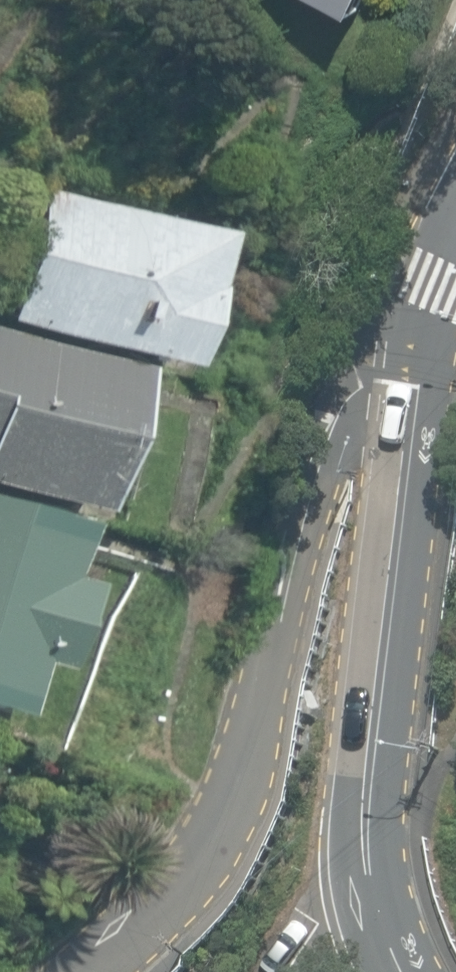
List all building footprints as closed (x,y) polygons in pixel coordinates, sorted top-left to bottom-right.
[(379,17),(387,0),(344,0),(379,17)] [(34,190),(0,308),(0,318),(176,369),(214,239),(34,190)] [(0,333),(0,486),(90,511),(130,369),(0,333)] [(0,501),(0,713),(13,716),(30,655),(57,662),(80,577),(60,572),(74,521),(0,501)]
